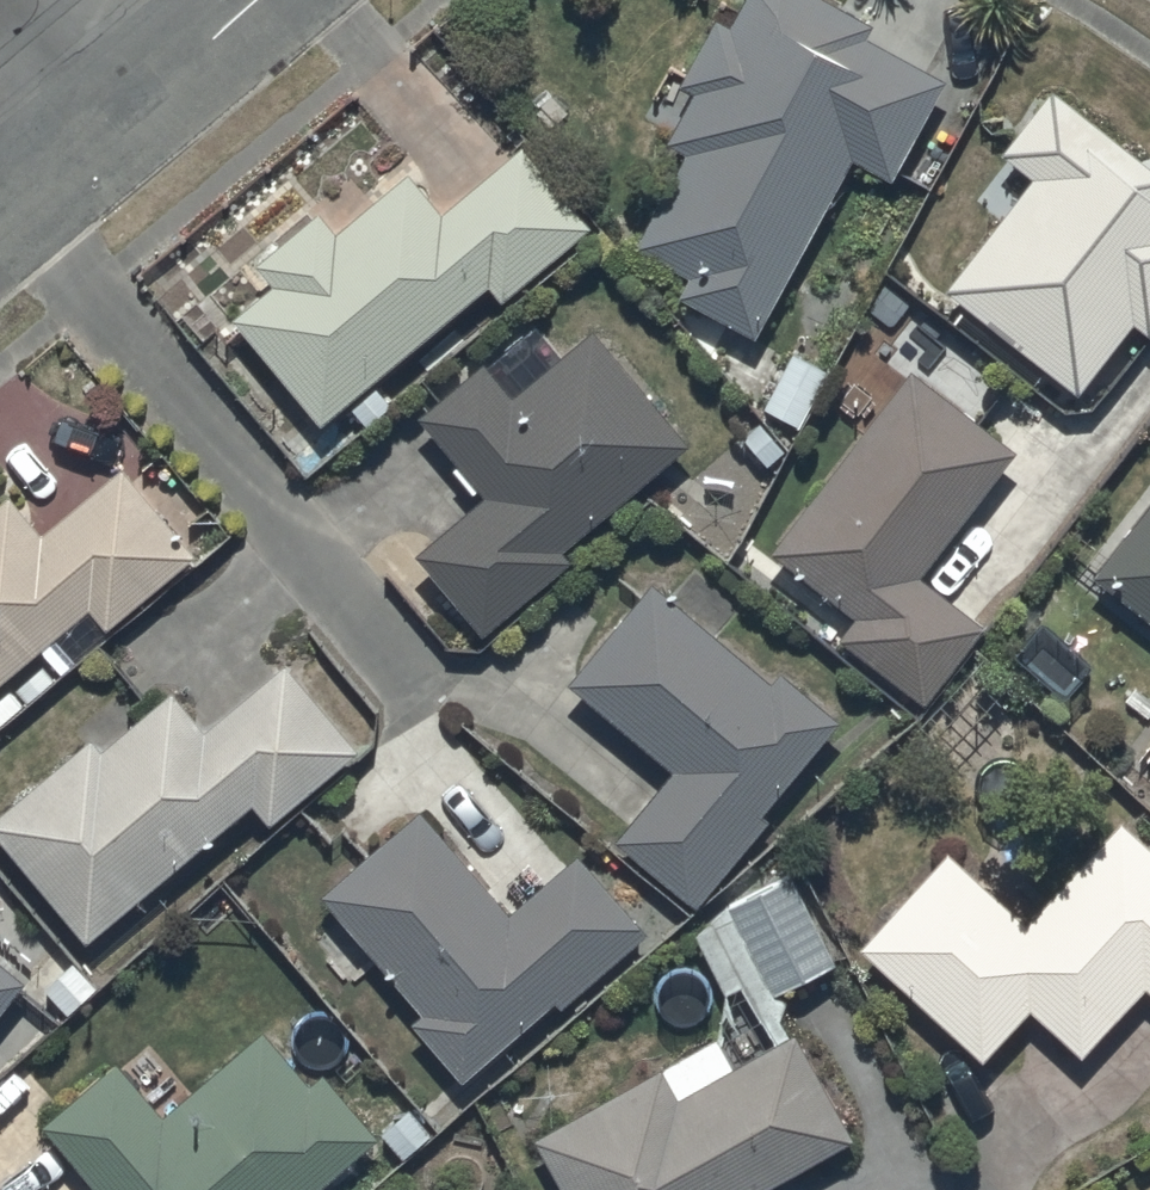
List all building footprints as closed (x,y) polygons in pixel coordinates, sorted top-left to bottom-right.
[(854,148),(894,170),(945,69),(866,27),(873,13),(848,0),(739,0),(732,15),(719,8),(684,73),(699,81),(670,135),(688,144),(636,240),(689,268),(679,287),(690,293),(677,316),(706,332),(720,307),(729,312),(709,348),(763,377),(783,339),(758,326),(854,148)] [(947,278),(1082,383),(1137,312),(1149,322),(1149,155),(1052,79),(1001,144),(1034,170),(947,278)] [(278,273),(234,308),(322,413),(344,394),(364,418),(391,395),(371,372),(487,274),(503,293),(595,216),(525,133),(444,201),(409,159),(336,221),(321,204),(262,254),(278,273)] [(483,483),(416,542),(488,626),(570,556),(561,545),(690,434),(594,322),(546,363),(533,347),(503,373),(486,354),(422,408),(458,450),(451,457),(473,482),(478,478),(483,483)] [(987,616),(921,566),(1016,439),(910,359),(891,386),(873,372),(842,414),(861,428),(771,547),(857,611),(842,631),(927,695),(987,616)] [(90,599),(107,619),(195,546),(124,460),(45,525),(7,479),(0,485),(0,674),(90,599)] [(1094,561),(1149,606),(1149,489),(1094,561)] [(763,802),(838,711),(780,662),(772,672),(648,571),(567,670),(677,760),(620,830),(701,896),(772,809),(763,802)] [(0,802),(0,825),(88,932),(253,797),(268,815),(359,740),(287,652),(205,719),(172,679),(101,738),(94,729),(0,802)] [(509,903),(421,799),(325,885),(423,1001),(413,1010),(462,1067),(556,988),(564,998),(649,926),(580,844),(509,903)] [(862,938),(986,1051),(1033,1000),(1082,1045),(1143,977),(1149,983),(1149,834),(1125,811),(1031,915),(950,842),(862,938)] [(855,1129),(778,986),(838,955),(794,864),(728,895),(697,926),(727,984),(719,1026),(535,1131),(569,1189),(745,1189),(855,1129)] [(0,950),(0,1004),(27,971),(0,950)] [(44,1114),(108,1189),(307,1189),(380,1129),(323,1062),(311,1073),(264,1018),(163,1103),(119,1051),(44,1114)]
